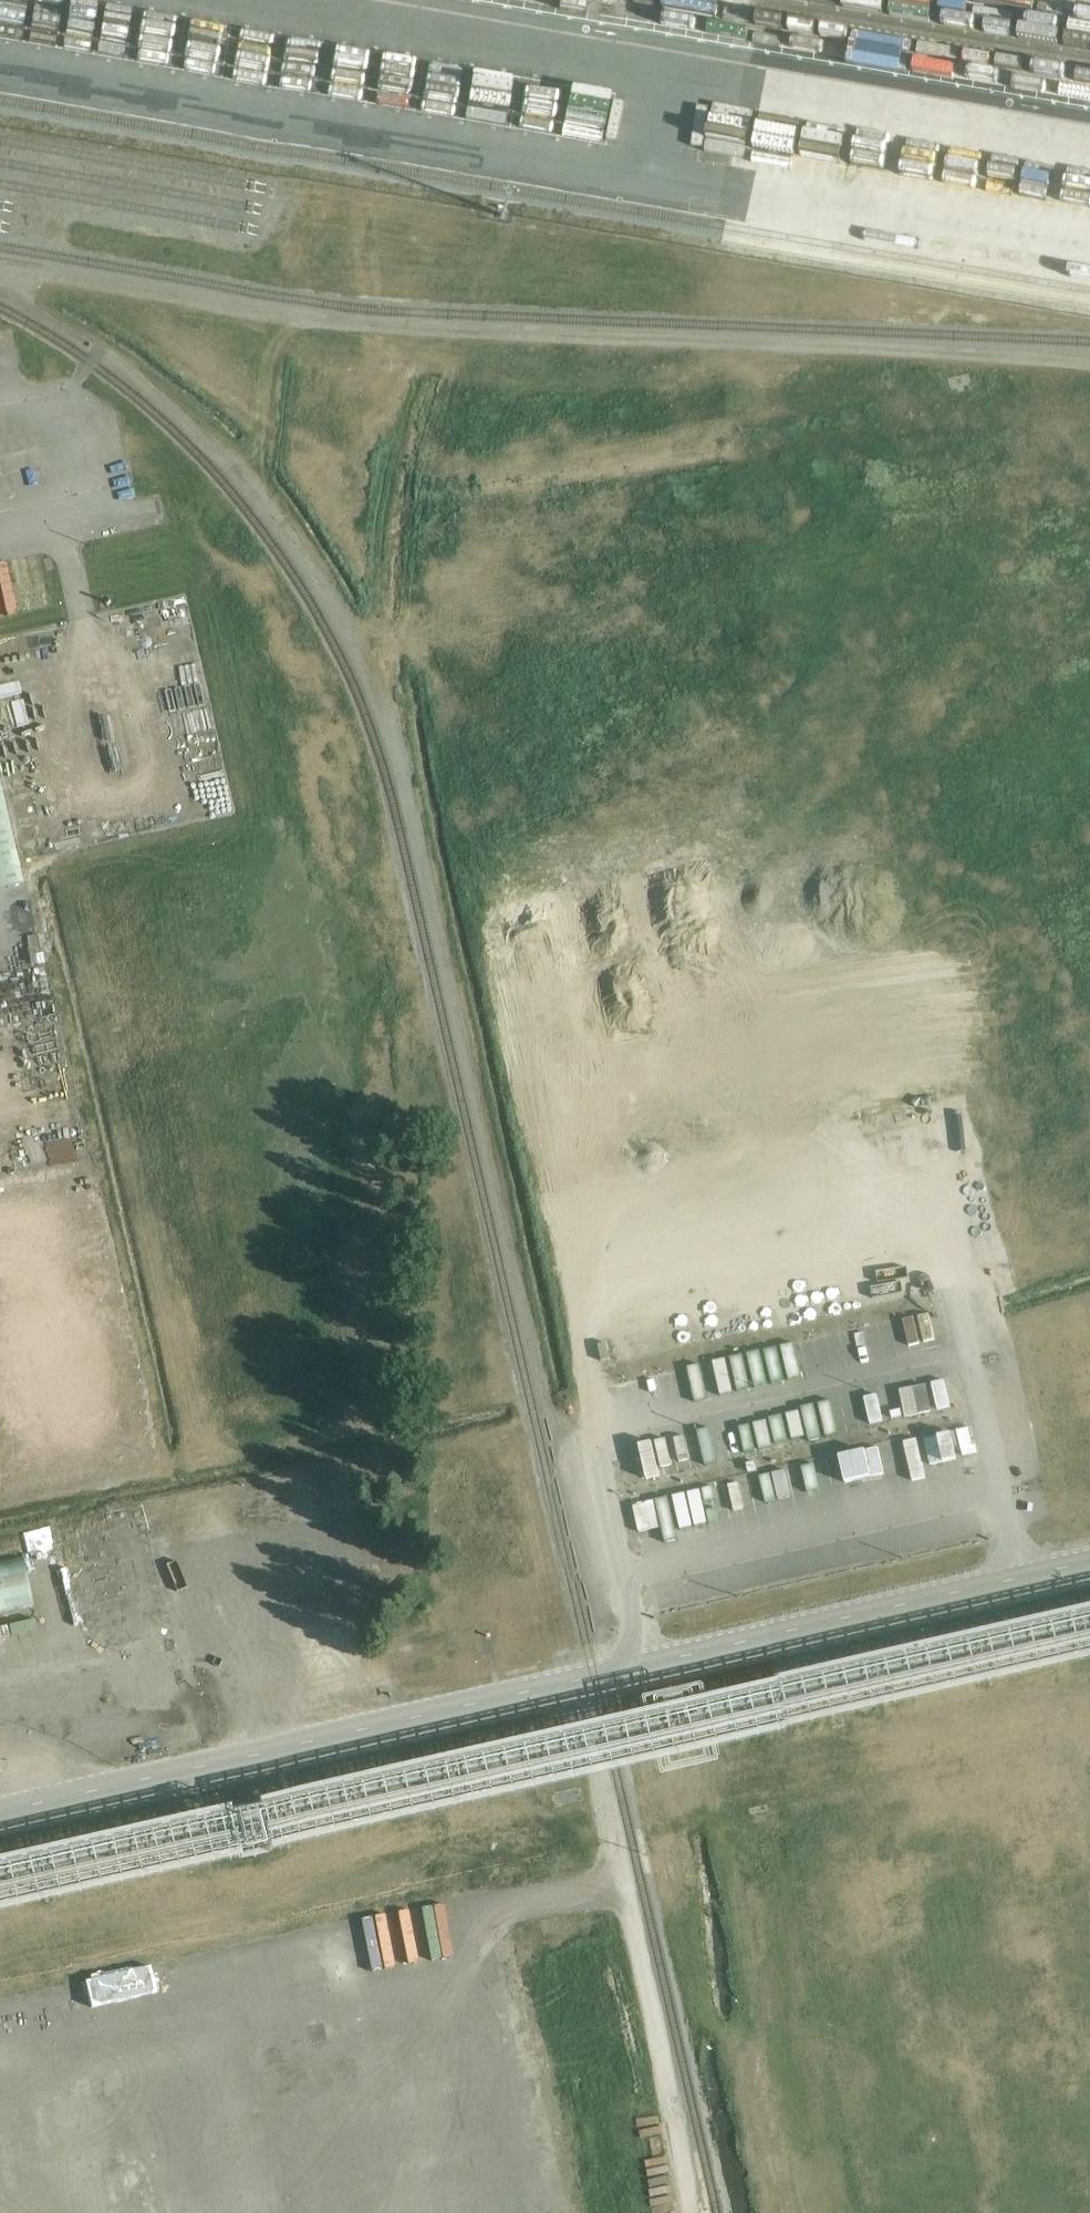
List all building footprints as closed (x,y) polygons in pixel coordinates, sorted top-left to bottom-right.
[(347,96),(350,49),(321,47),(318,94),(347,96)] [(372,91),(397,93),(399,63),(373,61),(372,76),(373,76),(372,91)] [(486,106),(495,108),(497,95),(461,90),(459,102),(486,106)] [(512,117),(539,119),(540,97),(514,95),(512,117)] [(749,165),(752,126),(708,123),(705,162),(749,165)] [(753,172),(792,178),(798,135),(759,129),(753,172)] [(857,165),(857,184),(881,184),(881,165),(857,165)] [(22,887),(0,790),(0,892),(22,887)] [(877,1449),(840,1454),(844,1481),(881,1476),(877,1449)] [(684,1494),(697,1548),(839,1516),(827,1462),(684,1494)] [(633,1507),(640,1534),(660,1529),(653,1502),(633,1507)] [(32,1612),(23,1567),(0,1571),(0,1619),(32,1612)] [(615,1775),(650,1767),(653,1777),(655,1777),(656,1781),(713,1768),(712,1763),(716,1762),(713,1753),(1089,1666),(1089,1613),(700,1702),(697,1690),(637,1703),(640,1716),(604,1724),(0,1863),(0,1916),(615,1775)]
